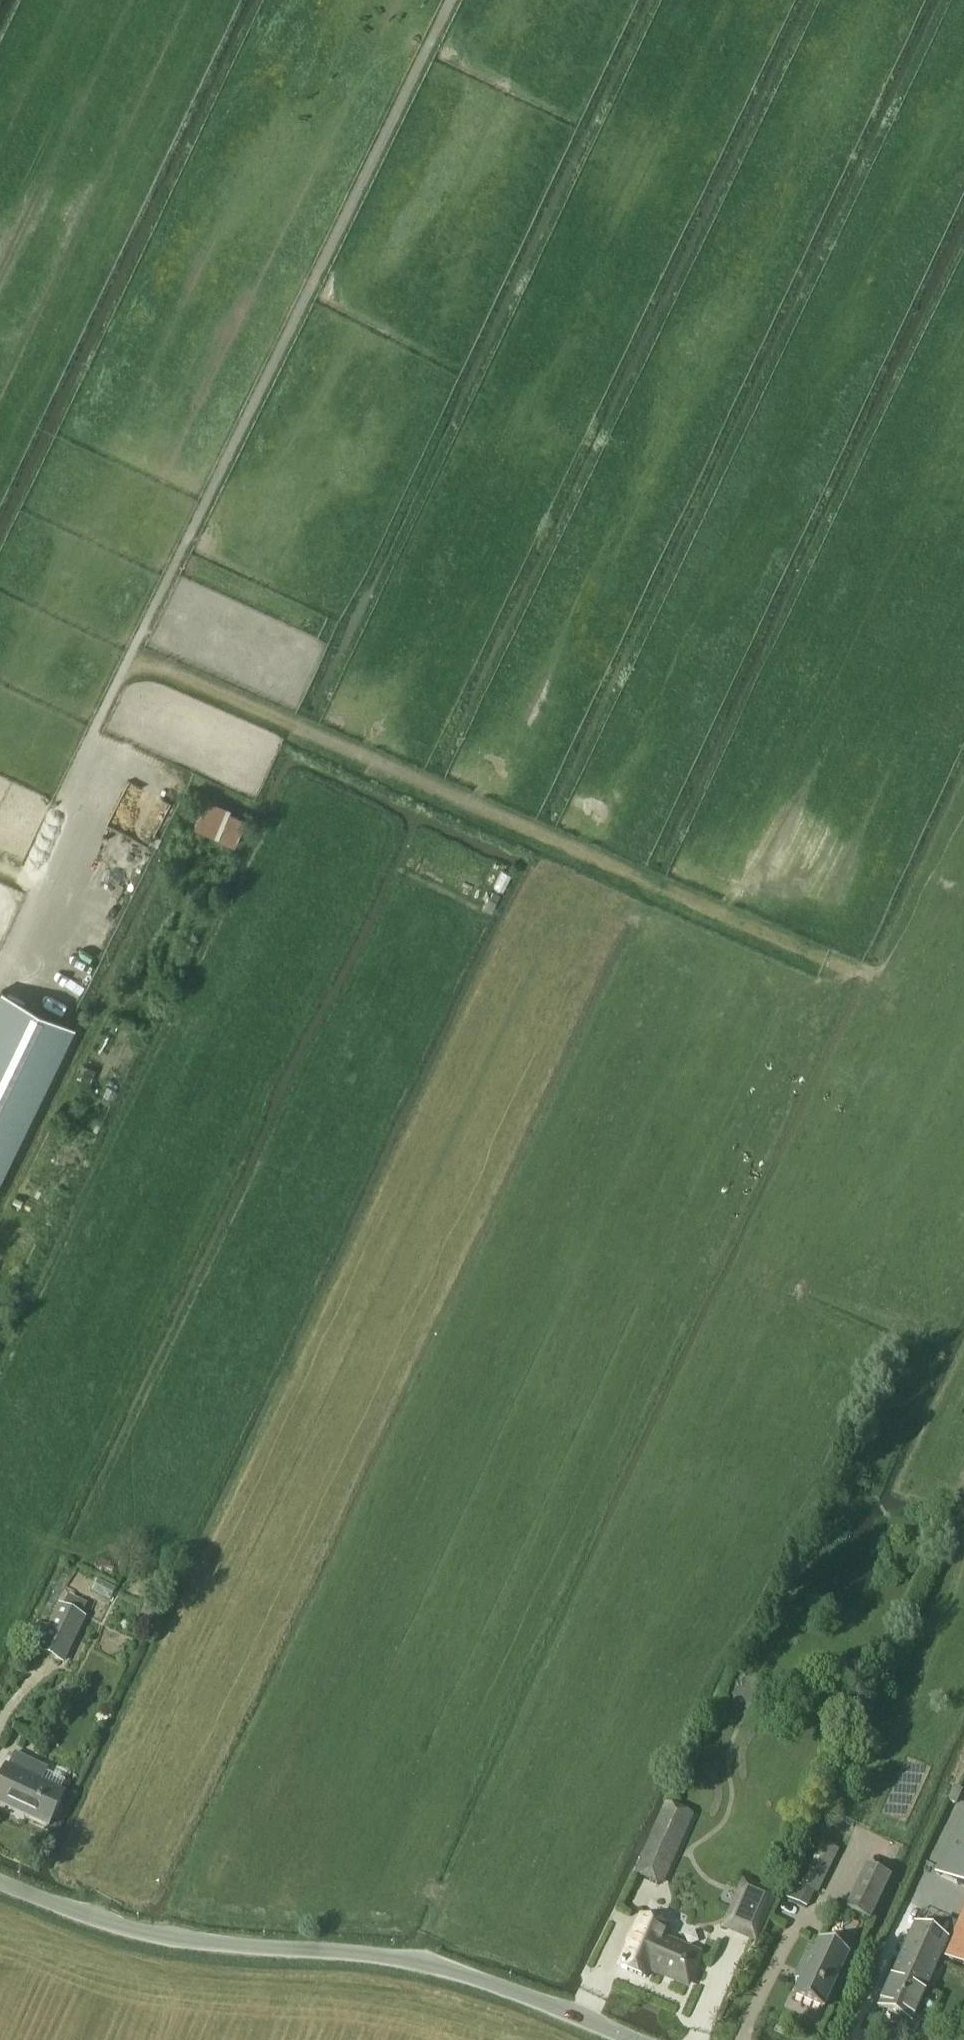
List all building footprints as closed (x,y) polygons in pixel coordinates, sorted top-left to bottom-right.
[(205,798),(193,827),(219,837),(218,839),(229,843),(234,846),(235,844),(245,819),(229,812),(230,809),(230,808),(226,806),(205,798)] [(70,1025),(0,992),(0,1174),(70,1025)] [(82,1063),(77,1076),(90,1082),(95,1069),(82,1063)] [(60,1607),(39,1651),(62,1662),(83,1619),(60,1607)] [(7,1765),(0,1779),(0,1805),(48,1828),(65,1792),(42,1781),(48,1769),(14,1753),(9,1765),(7,1765)] [(669,1801),(636,1876),(658,1885),(669,1859),(663,1857),(685,1807),(669,1801)] [(935,1876),(963,1890),(963,1813),(935,1876)] [(822,1845),(802,1884),(801,1887),(793,1884),(786,1899),(805,1908),(813,1892),(816,1894),(836,1852),(822,1845)] [(775,1858),(784,1862),(789,1851),(779,1847),(775,1858)] [(865,1866),(844,1910),(869,1922),(890,1878),(865,1866)] [(778,1895),(742,1879),(719,1930),(755,1946),(778,1895)] [(943,1956),(963,1966),(963,1910),(943,1956)] [(639,1916),(617,1970),(648,1982),(651,1975),(689,1991),(704,1955),(665,1939),(670,1929),(639,1916)] [(914,1925),(904,1947),(938,1962),(948,1940),(914,1925)] [(804,1972),(799,1982),(792,1996),(822,2010),(848,1954),(819,1940),(811,1957),(806,1954),(799,1970),(804,1972)] [(904,1947),(891,1977),(925,1991),(938,1962),(904,1947)] [(910,2024),(925,1991),(891,1977),(877,2009),(910,2024)]
